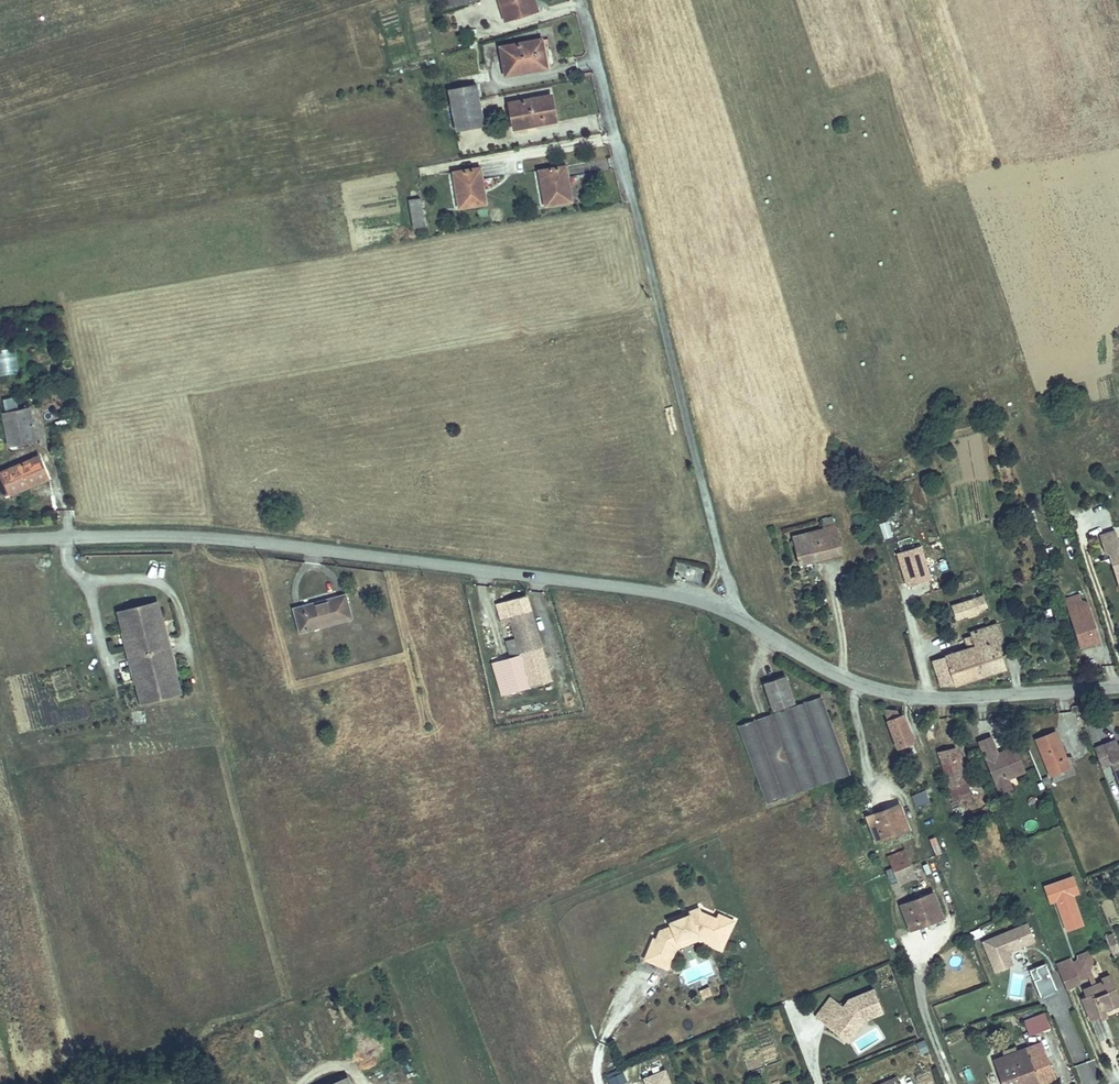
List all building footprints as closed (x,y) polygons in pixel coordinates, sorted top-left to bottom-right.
[(444,10),(470,2),(469,0),(441,0),(444,10)] [(506,22),(529,15),(525,4),(530,2),(529,0),(499,0),(506,22)] [(525,4),(529,15),(536,13),(533,1),(530,2),(525,4)] [(540,41),(501,48),(505,75),(545,69),(540,41)] [(449,92),(451,102),(477,97),(475,87),(449,92)] [(451,102),(457,134),(483,129),(477,97),(451,102)] [(550,97),(511,106),(516,130),(555,122),(550,97)] [(564,169),(539,173),(545,208),(570,203),(564,169)] [(478,170),(451,175),(456,209),(484,205),(478,170)] [(406,200),(411,226),(423,224),(418,198),(406,200)] [(490,218),(499,222),(504,212),(495,207),(490,218)] [(17,373),(14,348),(0,350),(0,375),(17,373)] [(28,408),(1,413),(6,445),(34,440),(28,408)] [(3,496),(46,478),(36,456),(0,472),(0,490),(3,496)] [(823,529),(834,526),(832,518),(821,521),(823,529)] [(883,540),(892,537),(887,521),(878,524),(883,540)] [(836,531),(834,526),(823,529),(792,538),(799,565),(841,553),(837,539),(829,540),(828,533),(836,531)] [(837,539),(836,531),(828,533),(829,540),(837,539)] [(1115,531),(1099,536),(1106,555),(1108,554),(1109,557),(1107,558),(1109,565),(1112,564),(1113,569),(1116,568),(1118,577),(1118,543),(1115,531)] [(930,579),(920,546),(897,553),(908,586),(930,579)] [(1061,593),(1067,608),(1085,601),(1079,586),(1061,593)] [(973,599),(977,611),(987,607),(982,595),(973,599)] [(351,620),(345,596),(294,610),(301,634),(351,620)] [(500,695),(551,682),(529,596),(501,603),(506,623),(514,621),(519,641),(507,644),(511,660),(492,665),(500,695)] [(977,611),(973,599),(952,606),(957,619),(978,612),(977,611)] [(1085,601),(1067,608),(1080,647),(1098,641),(1085,601)] [(177,696),(155,607),(117,617),(140,706),(177,696)] [(974,646),(969,648),(933,660),(942,685),(953,682),(954,685),(1006,668),(996,641),(1002,639),(997,624),(970,633),(974,646)] [(974,646),(971,636),(965,637),(969,648),(974,646)] [(764,683),(773,710),(779,708),(786,706),(795,703),(785,676),(764,683)] [(738,726),(766,804),(850,774),(821,697),(787,709),(786,706),(779,708),(780,711),(738,726)] [(883,710),(898,749),(913,743),(903,714),(899,716),(898,711),(883,710)] [(1055,732),(1038,738),(1051,773),(1052,773),(1062,769),(1064,777),(1065,778),(1073,775),(1070,766),(1071,766),(1068,757),(1064,758),(1060,747),(1057,748),(1056,745),(1059,744),(1055,732)] [(992,739),(980,744),(997,786),(1009,782),(1008,779),(1024,772),(1014,747),(1004,751),(1005,754),(998,756),(997,754),(992,739)] [(1108,753),(1112,763),(1118,781),(1118,747),(1116,740),(1104,744),(1108,753)] [(1094,748),(1102,767),(1112,763),(1108,753),(1104,744),(1094,748)] [(938,753),(952,799),(969,794),(955,748),(938,753)] [(1062,769),(1052,773),(1055,780),(1064,777),(1062,769)] [(1009,782),(997,786),(1000,793),(1012,788),(1009,782)] [(924,790),(911,797),(917,809),(931,803),(924,790)] [(969,794),(959,797),(966,814),(975,810),(969,794)] [(899,805),(868,816),(876,840),(907,829),(899,805)] [(935,855),(941,853),(935,837),(929,839),(935,855)] [(890,861),(906,854),(904,850),(889,857),(890,861)] [(906,854),(890,861),(893,868),(895,871),(910,865),(906,854)] [(910,865),(895,871),(896,875),(899,881),(914,875),(910,865)] [(900,884),(916,878),(914,875),(899,881),(900,884)] [(1073,876),(1043,885),(1049,906),(1055,904),(1063,932),(1084,926),(1074,896),(1079,894),(1073,876)] [(911,929),(941,919),(937,908),(932,894),(903,904),(911,929)] [(645,961),(668,969),(674,953),(673,950),(671,946),(673,941),(689,934),(691,938),(697,936),(698,938),(711,943),(712,939),(723,943),(733,919),(720,914),(718,918),(714,917),(698,910),(697,907),(686,912),(687,915),(689,919),(684,921),(682,917),(669,923),(671,927),(659,932),(656,940),(654,939),(645,961)] [(1037,921),(1028,924),(1035,940),(1043,937),(1037,921)] [(1027,923),(983,942),(995,972),(1013,965),(1008,952),(1035,941),(1035,940),(1027,923)] [(1112,933),(1105,936),(1110,947),(1117,944),(1112,933)] [(671,946),(673,950),(678,947),(694,940),(698,938),(697,936),(691,938),(689,934),(673,941),(671,946)] [(723,943),(712,939),(711,943),(722,948),(723,943)] [(1056,965),(1066,989),(1080,983),(1079,980),(1088,976),(1094,963),(1089,952),(1056,965)] [(1035,967),(1029,970),(1031,975),(1038,973),(1035,967)] [(1010,973),(1011,998),(1024,998),(1023,972),(1010,973)] [(1081,998),(1090,1021),(1099,1017),(1100,1017),(1098,1013),(1104,1010),(1118,1004),(1118,998),(1109,975),(1101,979),(1102,982),(1095,985),(1092,986),(1082,990),(1085,996),(1081,998)] [(1061,979),(1053,982),(1057,991),(1065,988),(1061,979)] [(712,986),(702,991),(705,997),(715,993),(712,986)] [(882,1013),(872,989),(847,999),(841,1007),(829,997),(813,1016),(826,1027),(831,1020),(846,1033),(857,1020),(862,1018),(863,1020),(882,1013)] [(1099,1017),(1101,1020),(1107,1017),(1104,1010),(1098,1013),(1100,1017),(1099,1017)] [(1044,1013),(1036,1017),(1042,1031),(1050,1028),(1044,1013)] [(1036,1017),(1024,1021),(1030,1036),(1042,1031),(1036,1017)] [(846,1033),(831,1020),(826,1027),(845,1042),(863,1020),(862,1018),(857,1020),(846,1033)] [(855,1036),(848,1044),(861,1057),(883,1034),(874,1025),(859,1040),(855,1036)] [(991,1029),(980,1033),(986,1051),(997,1047),(991,1029)] [(928,1050),(924,1041),(917,1044),(921,1053),(928,1050)] [(993,1061),(1002,1083),(1038,1083),(1056,1077),(1042,1044),(1017,1052),(1015,1047),(1002,1052),(1004,1057),(993,1061)] [(963,1067),(965,1081),(972,1080),(970,1066),(963,1067)] [(642,1078),(644,1083),(672,1083),(666,1069),(642,1078)] [(624,1083),(620,1073),(607,1078),(610,1083),(623,1083),(624,1083)]
